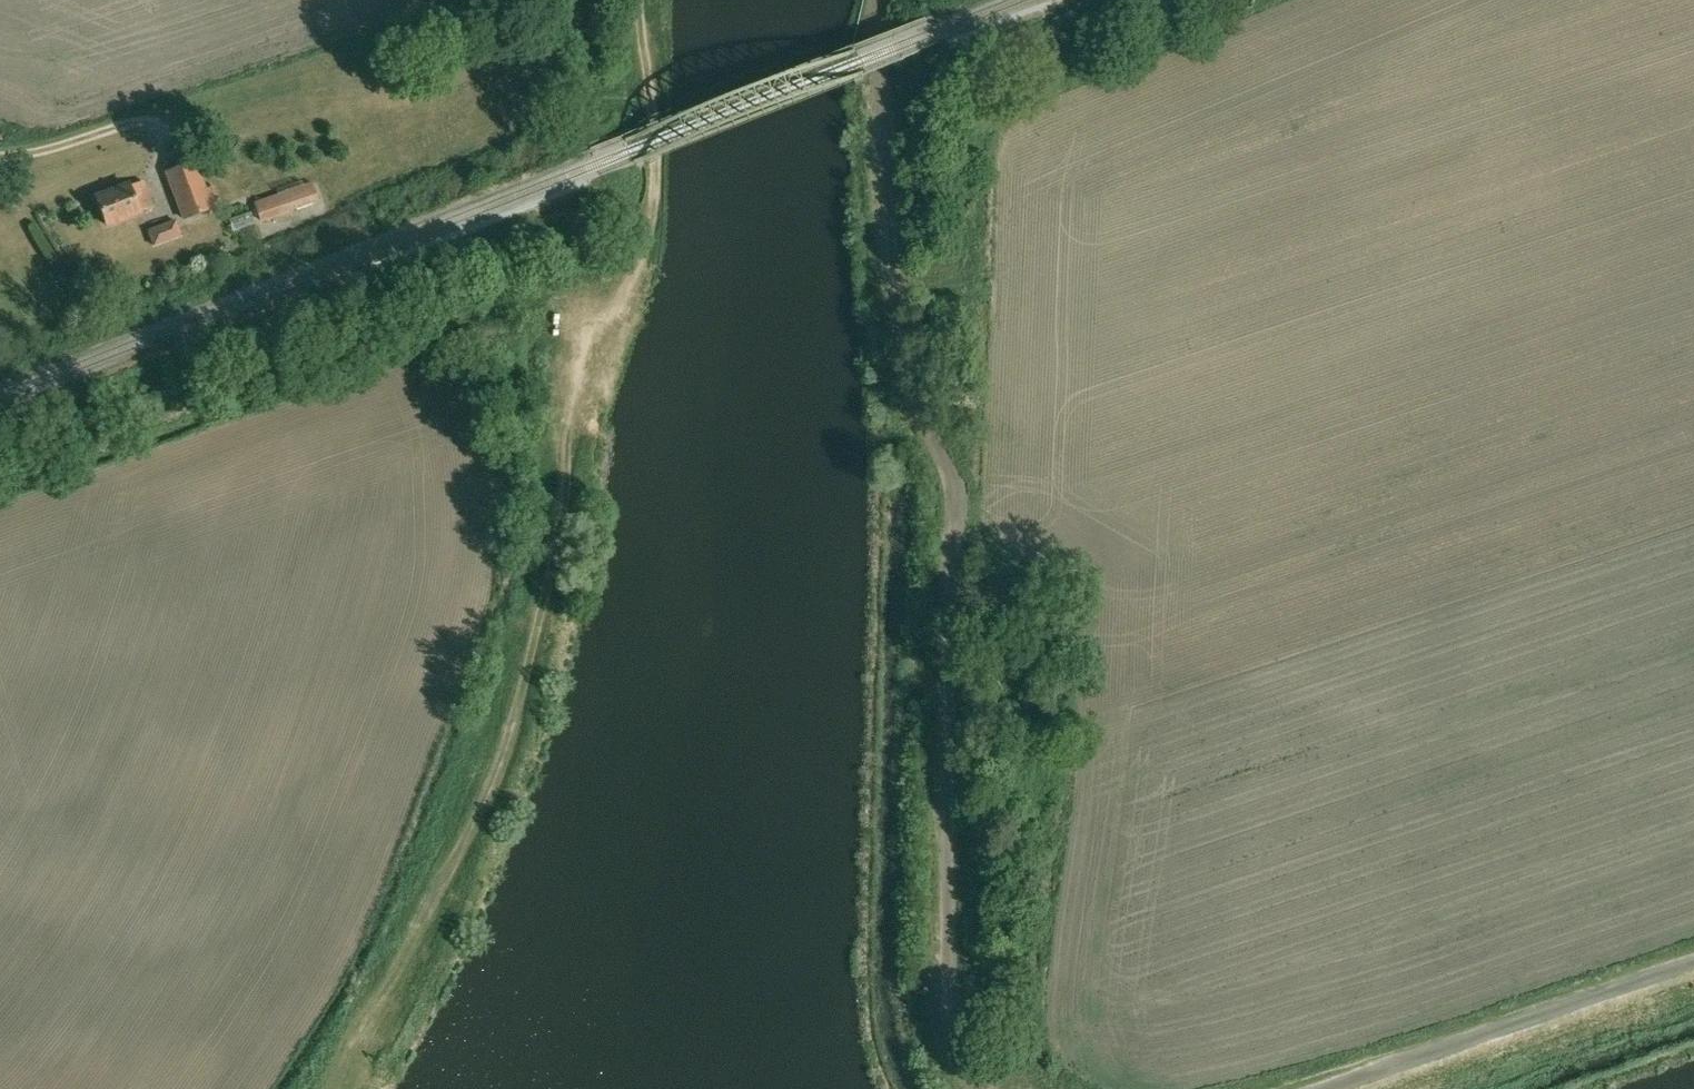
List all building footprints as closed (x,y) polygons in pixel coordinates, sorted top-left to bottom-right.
[(167,172),(184,218),(212,207),(195,162),(167,172)] [(129,185),(96,198),(106,225),(139,212),(152,207),(142,181),(130,186),(129,185)] [(312,182),(255,203),(262,221),(282,214),(281,210),(289,207),(290,210),(318,199),(312,182)] [(182,236),(176,220),(148,230),(153,246),(182,236)]
